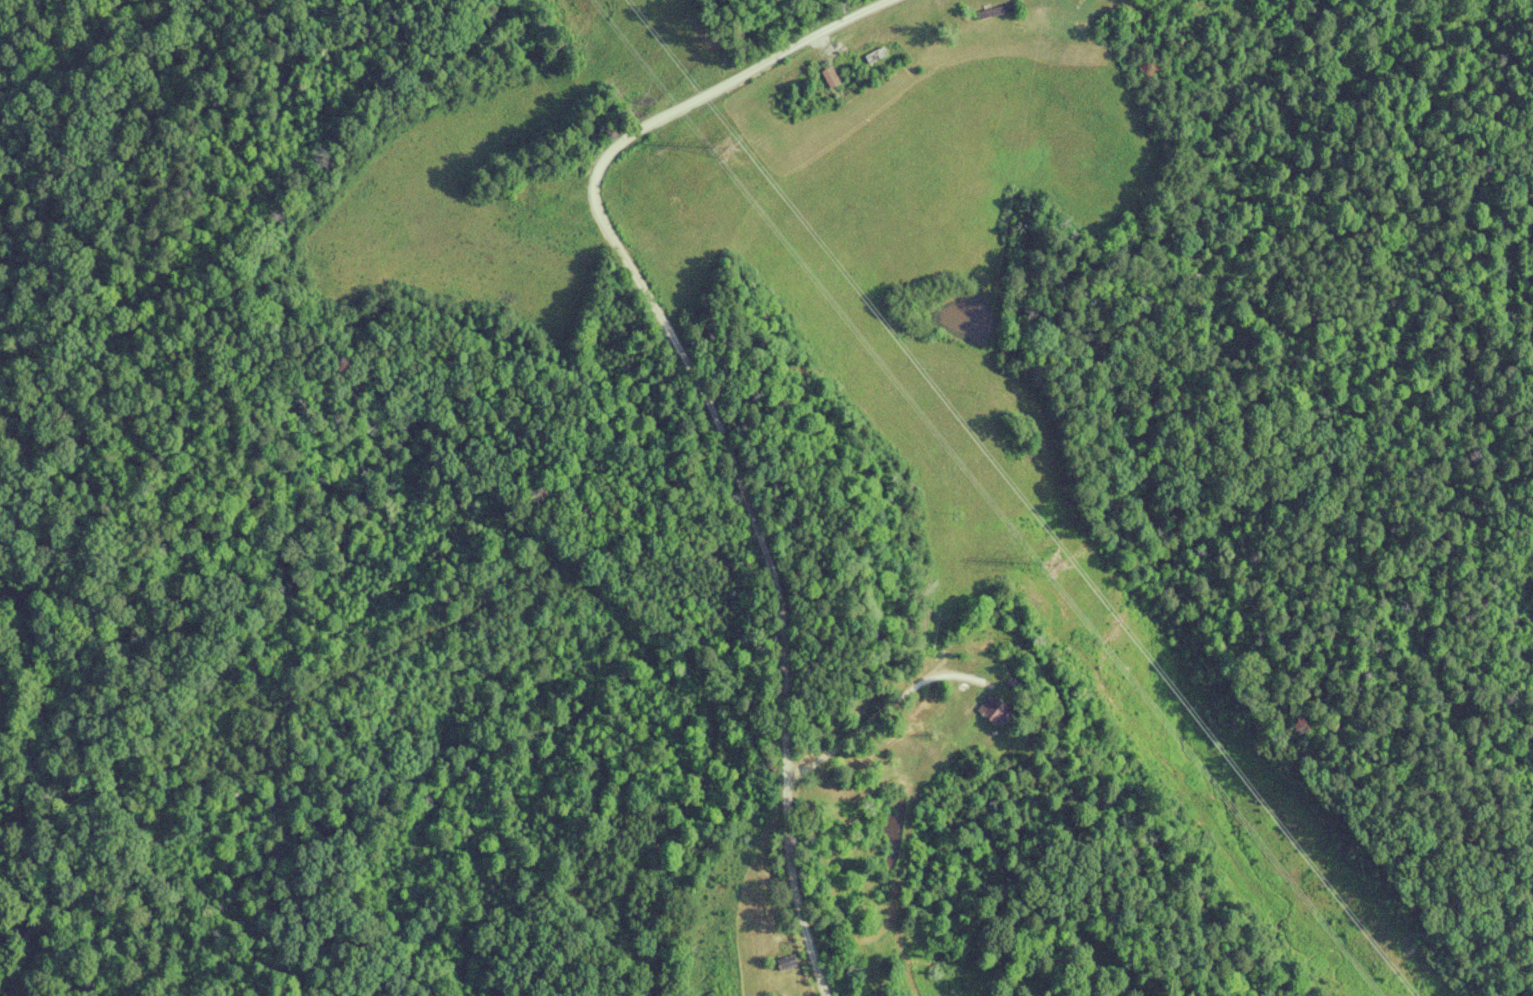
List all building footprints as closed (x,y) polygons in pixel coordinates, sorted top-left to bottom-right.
[(858,52),(866,68),(890,55),(885,46),(894,42),(890,35),(858,52)] [(842,87),(833,68),(823,72),(832,91),(842,87)] [(1015,712),(992,695),(979,712),(1002,729),(1015,712)]
